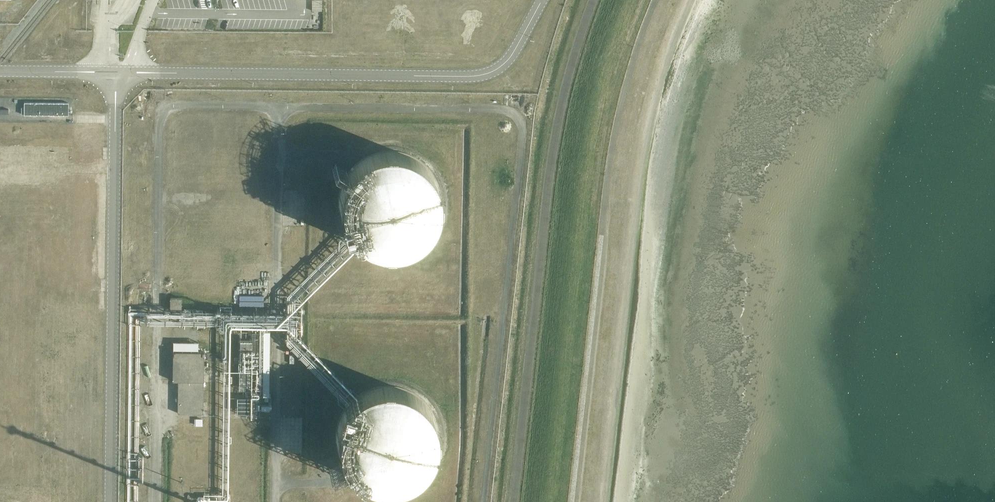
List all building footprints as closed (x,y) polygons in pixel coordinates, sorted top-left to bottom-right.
[(68,103),(23,102),(23,115),(68,115),(68,103)] [(11,162),(23,162),(24,148),(12,147),(11,162)] [(8,163),(9,156),(0,155),(0,162),(8,163)] [(439,184),(433,176),(426,167),(416,161),(406,156),(393,155),(381,155),(371,158),(360,164),(351,170),(344,180),(339,190),(336,202),(335,212),(338,224),(341,233),(347,242),(350,246),(354,250),(362,256),(373,261),(383,264),(394,264),(404,262),(413,259),(422,254),(429,247),(435,240),(440,231),(444,222),(445,212),(444,202),(442,193),(439,184)] [(441,448),(442,442),(441,438),(441,432),(440,428),(438,422),(435,417),(432,412),(429,408),(426,404),(422,401),(417,397),(413,395),(408,393),(403,391),(397,390),(389,389),(383,389),(379,390),(373,391),(368,393),(363,395),(359,397),(351,403),(347,408),(344,412),(339,420),(337,425),(336,431),(335,437),(334,441),(335,446),(335,452),(336,456),(338,462),(340,466),(343,472),(346,475),(349,479),(353,483),(356,486),(364,491),(370,493),(375,494),(380,495),(386,496),(390,496),(396,495),(401,494),(406,493),(411,491),(416,488),(420,485),(425,481),(428,478),(432,473),(435,468),(437,464),(439,459),(440,453),(441,448)] [(238,395),(238,411),(251,412),(252,396),(238,395)]
